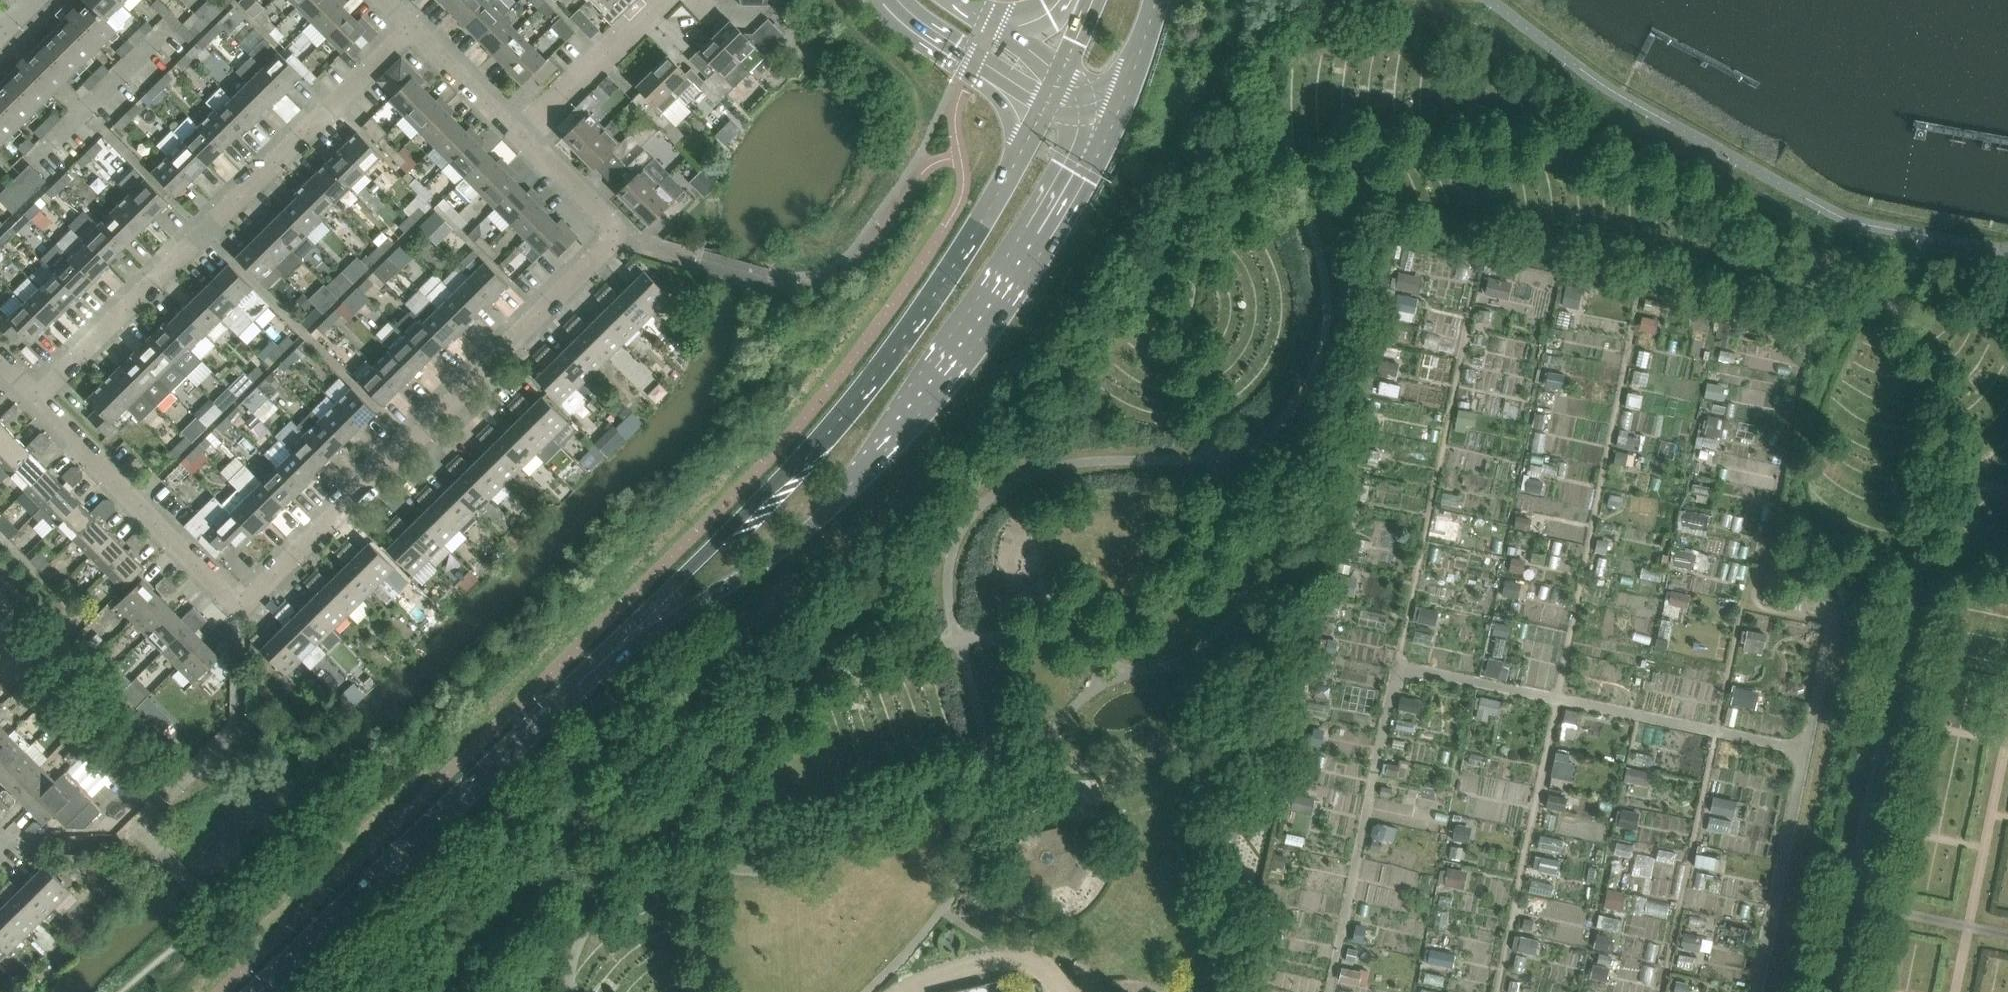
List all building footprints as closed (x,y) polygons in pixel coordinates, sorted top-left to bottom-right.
[(51,95),(59,88),(66,81),(116,32),(84,0),(83,0),(27,55),(0,82),(0,146),(51,95)] [(116,32),(116,31),(106,21),(122,5),(117,0),(84,0),(116,32)] [(162,15),(168,9),(159,0),(156,0),(152,5),(162,15)] [(217,3),(214,0),(210,0),(195,14),(201,19),(203,17),(209,23),(222,10),(217,4),(217,3)] [(217,3),(217,4),(222,10),(232,0),(220,0),(217,3)] [(239,2),(255,18),(261,12),(265,8),(257,0),(241,0),(239,2)] [(297,6),(312,21),(334,0),(303,0),(297,6)] [(327,37),(350,14),(343,6),(347,2),(345,0),(334,0),(312,21),(327,37)] [(451,11),(462,0),(440,0),(451,11)] [(451,11),(465,25),(488,2),(486,0),(462,0),(451,11)] [(503,17),(510,9),(501,0),(491,0),(488,2),(465,25),(479,40),(503,17)] [(546,2),(544,0),(529,0),(538,10),(546,2)] [(602,12),(601,13),(612,25),(637,0),(591,0),(602,12)] [(546,2),(538,10),(539,10),(540,8),(548,17),(555,11),(546,2)] [(234,7),(218,22),(224,28),(229,34),(245,18),(234,7)] [(599,31),(600,29),(589,18),(580,8),(579,8),(570,18),(591,39),(599,31)] [(173,14),(168,9),(162,15),(164,17),(167,20),(173,14)] [(261,12),(255,18),(270,33),(276,27),(261,12)] [(167,20),(173,26),(178,20),(173,14),(167,20)] [(357,21),(350,14),(327,37),(343,53),(347,49),(354,57),(378,34),(370,26),(362,17),(357,21)] [(203,17),(201,19),(193,27),(199,33),(209,23),(203,17)] [(517,31),(503,17),(479,40),(494,54),(517,31)] [(575,32),(561,17),(551,26),(566,41),(574,33),(575,32)] [(731,21),(715,37),(740,62),(749,72),(765,57),(786,37),(768,19),(748,38),(731,21)] [(173,26),(178,31),(184,25),(178,20),(173,26)] [(142,27),(148,33),(153,27),(148,22),(142,27)] [(218,22),(208,32),(214,38),(224,28),(218,22)] [(178,31),(184,37),(190,31),(184,25),(178,31)] [(142,38),(148,33),(142,27),(136,33),(142,38)] [(282,33),(276,27),(270,33),(276,39),(282,33)] [(184,37),(189,43),(195,37),(190,31),(184,37)] [(494,54),(508,69),(531,46),(517,31),(494,54)] [(132,48),(142,38),(136,33),(127,42),(132,48)] [(749,72),(740,62),(715,37),(699,52),(716,70),(707,78),(725,96),(749,72)] [(265,39),(249,55),(259,66),(286,92),(303,76),(295,69),(286,60),(279,52),(265,39)] [(122,58),(132,48),(127,42),(117,52),(122,58)] [(197,43),(188,52),(193,58),(203,49),(197,43)] [(546,61),(531,46),(508,69),(523,84),(532,75),(540,84),(558,67),(549,58),(546,61)] [(188,52),(177,63),(183,68),(193,58),(188,52)] [(293,53),(286,60),(295,69),(302,62),(293,53)] [(668,56),(652,71),(686,106),(702,91),(716,105),(725,96),(707,78),(704,81),(691,68),(685,74),(668,56)] [(405,115),(428,93),(421,85),(425,81),(401,58),(378,81),(379,81),(393,96),(389,100),(405,115)] [(302,62),(295,69),(303,76),(311,84),(317,78),(302,62)] [(94,75),(99,81),(109,71),(104,65),(94,75)] [(271,107),(286,92),(262,69),(259,66),(251,73),(255,76),(247,84),(271,107)] [(645,113),(648,116),(660,129),(673,142),(682,133),(677,127),(692,112),(686,106),(652,71),(636,87),(654,104),(645,113)] [(156,83),(162,89),(172,79),(166,73),(156,83)] [(89,90),(99,81),(94,75),(84,85),(89,90)] [(156,83),(146,93),(152,99),(162,89),(156,83)] [(232,99),(256,122),(271,107),(247,84),(232,99)] [(240,138),(256,122),(232,99),(221,87),(206,101),(215,111),(214,111),(240,138)] [(405,115),(420,131),(447,104),(440,96),(435,101),(428,93),(405,115)] [(563,137),(579,153),(604,128),(589,113),(599,103),(590,94),(572,112),(580,120),(563,137)] [(126,113),(131,119),(141,109),(135,104),(126,113)] [(435,146),(458,124),(451,116),(455,112),(447,104),(420,131),(435,146)] [(240,138),(214,111),(199,126),(222,150),(237,136),(240,138)] [(55,113),(45,123),(51,129),(61,119),(55,113)] [(121,129),(131,119),(126,113),(116,123),(121,129)] [(648,116),(629,134),(619,144),(604,128),(579,153),(594,169),(612,152),(620,161),(638,144),(641,147),(660,129),(648,116)] [(372,117),(364,125),(362,127),(377,143),(383,137),(387,133),(372,117)] [(41,138),(51,129),(45,123),(35,133),(41,138)] [(435,146),(450,162),(478,135),(470,127),(466,131),(458,124),(435,146)] [(183,141),(207,165),(222,150),(199,126),(183,141)] [(342,148),(365,172),(381,156),(358,132),(342,148)] [(465,177),(489,155),(481,147),(485,143),(478,135),(450,162),(465,177)] [(377,143),(392,158),(399,152),(383,137),(377,143)] [(19,149),(24,155),(35,145),(29,139),(19,149)] [(192,181),(207,165),(183,141),(168,157),(192,181)] [(97,142),(87,152),(93,157),(102,148),(97,142)] [(342,148),(326,163),(350,187),(365,172),(342,148)] [(619,192),(618,193),(633,209),(659,184),(669,174),(654,158),(645,149),(627,167),(635,176),(619,192)] [(87,152),(77,161),(83,167),(87,162),(93,157),(87,152)] [(408,161),(399,152),(392,158),(401,167),(408,161)] [(125,193),(143,176),(124,155),(115,164),(125,174),(116,183),(125,193)] [(472,201),(481,192),(508,166),(500,158),(496,162),(489,155),(465,177),(457,186),(472,201)] [(97,173),(99,171),(103,168),(93,157),(87,162),(97,173)] [(152,172),(176,196),(192,181),(168,157),(152,172)] [(326,163),(311,178),(335,202),(350,187),(326,163)] [(12,193),(2,203),(13,214),(47,182),(30,164),(25,169),(31,175),(21,184),(12,193)] [(496,208),(519,185),(511,178),(515,173),(508,166),(481,192),(496,208)] [(111,176),(103,168),(99,171),(107,180),(111,176)] [(16,178),(21,184),(31,175),(25,169),(21,173),(16,178)] [(66,172),(56,182),(62,188),(72,178),(66,172)] [(709,179),(714,184),(719,178),(715,173),(709,179)] [(649,225),(662,212),(671,221),(693,199),(685,190),(684,189),(669,174),(659,184),(633,209),(649,225)] [(705,175),(695,185),(707,197),(717,187),(714,184),(709,179),(705,175)] [(12,193),(21,184),(16,178),(6,188),(12,193)] [(320,217),(335,202),(311,178),(295,194),(322,220),(320,217)] [(409,184),(418,193),(425,187),(416,178),(409,184)] [(145,179),(129,195),(153,219),(169,203),(145,179)] [(56,182),(46,192),(52,197),(62,188),(56,182)] [(496,208),(511,223),(538,196),(531,189),(526,193),(519,185),(496,208)] [(434,196),(425,187),(418,193),(427,202),(434,196)] [(12,193),(6,188),(0,194),(0,201),(2,203),(12,193)] [(86,188),(75,195),(87,216),(98,210),(86,188)] [(298,197),(283,211),(306,235),(322,220),(295,194),(298,197)] [(138,233),(153,219),(129,195),(115,209),(138,233)] [(526,239),(549,216),(542,208),(546,204),(538,196),(511,223),(526,239)] [(438,205),(453,220),(459,214),(444,198),(438,204),(438,205)] [(35,202),(25,212),(31,218),(41,208),(35,202)] [(419,207),(409,217),(415,223),(425,213),(419,207)] [(115,209),(99,224),(123,248),(138,233),(115,209)] [(315,244),(306,235),(283,211),(267,227),(300,260),(315,244)] [(25,212),(15,222),(21,228),(31,218),(25,212)] [(468,222),(459,214),(453,220),(462,229),(468,222)] [(526,239),(541,254),(542,254),(545,251),(549,247),(558,257),(578,237),(561,219),(557,224),(549,216),(526,239)] [(405,232),(415,223),(409,217),(399,227),(405,232)] [(429,217),(419,227),(425,233),(435,223),(429,217)] [(107,264),(123,248),(99,224),(83,240),(109,267),(110,266),(107,264)] [(267,227),(252,242),(276,266),(287,277),(302,262),(300,260),(267,227)] [(415,242),(425,233),(419,227),(409,237),(415,242)] [(0,237),(0,248),(16,233),(10,228),(0,237)] [(109,267),(83,240),(72,229),(56,244),(94,282),(109,267)] [(481,235),(474,242),(483,251),(490,244),(481,235)] [(388,237),(379,247),(384,253),(394,243),(388,237)] [(252,242),(236,258),(260,282),(276,266),(252,242)] [(56,244),(41,259),(55,273),(79,297),(94,282),(56,244)] [(498,253),(490,244),(483,251),(492,260),(498,253)] [(374,263),(384,253),(379,247),(369,257),(374,263)] [(398,247),(389,257),(394,263),(404,253),(398,247)] [(389,257),(373,272),(385,284),(400,269),(394,263),(389,257)] [(634,273),(638,273),(642,269),(633,259),(626,266),(634,273)] [(352,262),(343,272),(348,278),(354,283),(363,274),(352,262)] [(485,262),(469,278),(493,301),(509,286),(485,262)] [(213,280),(237,304),(254,321),(270,305),(229,264),(213,280)] [(629,287),(655,312),(670,297),(645,272),(629,287)] [(1398,272),(1395,287),(1414,291),(1417,275),(1398,272)] [(63,312),(79,297),(55,273),(39,289),(63,312)] [(1489,277),(1485,292),(1494,294),(1494,292),(1500,293),(1500,295),(1508,297),(1511,282),(1489,277)] [(344,293),(354,283),(348,278),(338,287),(344,293)] [(368,278),(358,287),(364,293),(373,284),(368,278)] [(478,317),(493,301),(469,278),(454,293),(478,317)] [(254,321),(237,304),(213,280),(198,295),(221,319),(238,336),(254,321)] [(1567,283),(1562,305),(1577,308),(1581,286),(1567,283)] [(608,284),(602,290),(611,300),(615,295),(615,291),(608,284)] [(358,287),(342,303),(354,314),(369,299),(364,293),(358,287)] [(629,287),(614,302),(639,328),(655,312),(629,287)] [(39,289),(24,304),(48,328),(63,312),(39,289)] [(420,290),(405,304),(412,311),(416,315),(421,320),(447,347),(462,332),(438,308),(431,300),(420,290)] [(606,304),(611,300),(602,290),(595,297),(602,304),(606,304)] [(454,293),(438,308),(462,332),(478,317),(454,293)] [(1397,293),(1394,308),(1395,308),(1412,312),(1414,312),(1417,297),(1397,293)] [(198,295),(183,310),(206,334),(221,319),(198,295)] [(303,295),(297,300),(305,309),(311,303),(303,295)] [(327,298),(317,308),(323,314),(333,304),(327,298)] [(1646,298),(1644,308),(1659,312),(1661,301),(1646,298)] [(623,343),(639,328),(614,302),(598,318),(623,343)] [(48,328),(24,304),(9,318),(5,314),(0,319),(0,328),(14,342),(22,334),(32,343),(48,328)] [(323,314),(317,308),(301,324),(307,329),(323,314)] [(337,308),(327,318),(333,324),(343,314),(337,308)] [(191,350),(206,334),(183,310),(168,325),(165,322),(165,323),(191,350)] [(1480,310),(1478,320),(1489,322),(1490,312),(1480,310)] [(421,320),(416,315),(412,311),(396,326),(429,359),(444,345),(446,348),(447,347),(421,320)] [(577,314),(571,321),(580,330),(584,326),(585,322),(577,314)] [(1643,316),(1640,330),(1653,332),(1655,319),(1643,316)] [(323,333),(333,324),(327,318),(317,328),(323,333)] [(598,318),(583,333),(608,358),(623,343),(598,318)] [(575,334),(580,330),(571,321),(564,327),(572,334),(575,334)] [(1719,321),(1716,337),(1722,338),(1734,340),(1737,325),(1719,321)] [(149,338),(173,362),(186,376),(201,360),(191,350),(165,323),(149,338)] [(429,359),(396,326),(381,341),(390,351),(413,375),(429,359)] [(592,374),(608,358),(583,333),(567,348),(592,374)] [(288,336),(279,346),(284,352),(294,342),(288,336)] [(134,353),(158,377),(171,391),(186,376),(173,362),(149,338),(134,353)] [(546,345),(540,351),(549,360),(554,356),(554,352),(546,345)] [(284,352),(279,346),(269,356),(274,362),(284,352)] [(298,346),(288,356),(294,361),(303,351),(298,346)] [(567,348),(552,364),(577,389),(592,374),(567,348)] [(390,351),(374,366),(398,390),(413,375),(390,351)] [(545,365),(549,360),(540,351),(534,357),(541,365),(545,365)] [(134,353),(118,369),(156,406),(171,391),(158,377),(134,353)] [(288,356),(278,366),(284,371),(294,361),(288,356)] [(1380,359),(1377,374),(1392,377),(1396,362),(1380,359)] [(552,364),(536,379),(561,404),(571,414),(587,399),(577,389),(552,364)] [(374,366),(358,382),(382,406),(398,390),(374,366)] [(258,367),(248,376),(254,382),(263,372),(258,367)] [(118,369),(103,384),(127,407),(127,408),(134,415),(141,422),(141,421),(156,406),(118,369)] [(273,371),(258,386),(263,391),(268,396),(283,381),(273,371)] [(1543,371),(1540,384),(1561,388),(1563,375),(1543,371)] [(238,397),(243,392),(254,382),(248,376),(244,372),(228,387),(238,397)] [(1375,380),(1372,393),(1386,396),(1388,383),(1375,380)] [(1709,383),(1705,400),(1712,401),(1712,398),(1720,399),(1723,386),(1709,383)] [(88,418),(106,436),(107,436),(117,427),(112,422),(127,407),(103,384),(87,399),(97,409),(88,418)] [(248,396),(242,402),(253,412),(268,397),(268,396),(263,391),(258,386),(248,396)] [(214,404),(223,412),(233,403),(238,397),(228,387),(213,402),(214,404)] [(375,412),(352,388),(336,404),(359,428),(375,412)] [(1629,392),(1626,406),(1639,409),(1642,395),(1629,392)] [(521,394),(515,400),(524,410),(528,405),(528,401),(521,394)] [(527,412),(552,438),(568,422),(543,397),(527,412)] [(519,414),(524,410),(515,400),(508,406),(515,414),(519,414)] [(613,409),(624,420),(632,413),(620,402),(613,409)] [(1379,403),(1377,413),(1385,414),(1387,405),(1379,403)] [(15,404),(2,416),(8,422),(18,412),(18,407),(15,404)] [(207,428),(223,412),(214,404),(198,419),(207,428)] [(344,443),(359,428),(336,404),(320,419),(344,443)] [(237,407),(227,417),(232,422),(242,412),(237,407)] [(1460,409),(1455,430),(1465,432),(1466,425),(1469,411),(1460,409)] [(312,411),(296,426),(328,458),(344,443),(320,419),(312,411)] [(511,427),(536,453),(552,438),(527,412),(511,427)] [(1536,413),(1533,426),(1543,428),(1545,415),(1536,413)] [(1367,415),(1364,428),(1375,430),(1377,418),(1367,415)] [(186,437),(192,443),(202,433),(207,428),(198,419),(196,416),(181,431),(186,437)] [(1709,416),(1706,433),(1718,436),(1722,418),(1709,416)] [(222,432),(232,422),(227,417),(217,427),(222,432)] [(291,420),(275,435),(279,439),(316,476),(316,475),(314,473),(328,458),(296,426),(291,420)] [(15,437),(0,421),(0,452),(15,437)] [(490,424),(484,430),(493,440),(498,435),(498,432),(490,424)] [(511,427),(496,443),(521,468),(536,453),(511,427)] [(1620,429),(1616,446),(1638,451),(1642,439),(1628,435),(1629,431),(1620,429)] [(489,444),(493,440),(484,430),(478,437),(485,444),(489,444)] [(29,444),(35,449),(48,437),(45,434),(40,434),(29,444)] [(587,434),(581,440),(591,450),(597,445),(587,434)] [(9,475),(31,453),(15,437),(0,452),(0,465),(9,475)] [(48,437),(35,449),(40,455),(51,445),(51,440),(48,437)] [(182,453),(192,443),(186,437),(176,447),(182,453)] [(206,437),(196,447),(201,452),(211,443),(206,437)] [(279,439),(264,454),(277,467),(300,491),(316,476),(279,439)] [(521,468),(496,443),(481,458),(506,483),(521,468)] [(191,462),(201,452),(196,447),(186,457),(191,462)] [(1363,448),(1360,461),(1377,465),(1380,451),(1363,448)] [(1701,450),(1700,458),(1707,459),(1709,452),(1701,450)] [(1617,451),(1614,463),(1625,465),(1628,453),(1617,451)] [(31,453),(9,475),(25,491),(47,469),(31,453)] [(459,455),(453,461),(462,470),(467,466),(467,462),(459,455)] [(481,458),(465,473),(490,499),(506,483),(481,458)] [(458,475),(462,470),(453,461),(447,467),(454,475),(458,475)] [(285,506),(261,482),(244,465),(229,480),(237,489),(269,521),(285,506)] [(67,482),(80,470),(77,467),(72,467),(62,477),(67,482)] [(285,506),(300,491),(277,467),(261,482),(285,506)] [(64,485),(47,469),(25,491),(41,507),(64,485)] [(83,473),(80,470),(67,482),(73,488),(83,478),(83,473)] [(490,499),(465,473),(449,488),(475,514),(490,499)] [(1524,474),(1521,489),(1526,490),(1526,491),(1540,494),(1543,482),(1529,479),(1530,476),(1524,474)] [(1358,483),(1355,499),(1366,501),(1369,486),(1358,483)] [(1693,484),(1691,493),(1698,494),(1709,496),(1711,487),(1693,484)] [(54,528),(58,524),(80,502),(64,485),(41,507),(33,516),(38,522),(43,517),(54,528)] [(428,485),(422,491),(431,501),(436,496),(436,492),(428,485)] [(449,488),(434,504),(459,529),(475,514),(449,488)] [(237,489),(222,504),(254,537),(269,521),(237,489)] [(427,505),(431,501),(422,491),(416,498),(423,505),(427,505)] [(215,556),(229,543),(238,552),(254,537),(222,504),(215,497),(196,515),(185,526),(215,556)] [(94,509),(100,515),(112,503),(109,499),(104,499),(94,509)] [(80,502),(58,524),(74,540),(96,518),(100,515),(94,509),(91,513),(80,502)] [(115,506),(112,503),(100,515),(105,521),(115,511),(115,506)] [(459,529),(434,504),(418,519),(444,544),(459,529)] [(1684,511),(1682,524),(1684,525),(1698,527),(1701,514),(1684,511)] [(398,515),(391,522),(401,531),(405,527),(405,523),(398,515)] [(1439,515),(1435,533),(1451,536),(1454,518),(1439,515)] [(1517,515),(1515,527),(1529,530),(1531,518),(1517,515)] [(96,518),(74,540),(90,556),(112,535),(96,518)] [(418,519),(403,534),(428,560),(444,544),(418,519)] [(396,535),(401,531),(391,522),(385,528),(392,535),(396,535)] [(132,547),(144,535),(141,532),(136,532),(126,542),(132,547)] [(428,560),(403,534),(387,550),(413,575),(428,560)] [(112,535),(90,556),(106,573),(128,551),(112,535)] [(147,538),(144,535),(132,547),(137,553),(147,543),(147,538)] [(1341,535),(1338,549),(1359,553),(1359,552),(1361,540),(1362,539),(1341,535)] [(1598,539),(1595,552),(1604,553),(1606,541),(1598,539)] [(348,540),(342,547),(351,556),(356,552),(356,548),(348,540)] [(370,543),(354,558),(393,597),(398,592),(385,578),(395,568),(370,543)] [(347,560),(351,556),(342,547),(335,553),(343,560),(347,560)] [(1673,550),(1670,562),(1674,563),(1673,565),(1688,568),(1691,553),(1677,550),(1676,551),(1673,550)] [(128,551),(106,573),(123,590),(145,568),(128,551)] [(1663,554),(1661,565),(1667,566),(1670,555),(1663,554)] [(493,555),(489,559),(496,566),(500,562),(493,555)] [(41,558),(36,564),(43,571),(48,566),(41,558)] [(354,558),(339,574),(364,599),(373,590),(386,603),(393,597),(354,558)] [(1512,558),(1510,570),(1521,573),(1523,560),(1512,558)] [(491,570),(496,566),(489,559),(484,563),(491,570)] [(1339,563),(1337,572),(1349,574),(1351,565),(1339,563)] [(317,570),(311,577),(320,586),(325,582),(325,578),(317,570)] [(323,589),(348,614),(364,599),(339,574),(323,589)] [(1335,574),(1331,592),(1347,595),(1351,577),(1335,574)] [(156,589),(161,593),(170,584),(164,577),(156,585),(156,589)] [(316,591),(320,586),(311,577),(305,583),(312,591),(316,591)] [(117,605),(132,620),(158,595),(142,580),(117,605)] [(1505,580),(1502,595),(1516,598),(1519,583),(1505,580)] [(170,584),(161,593),(165,598),(169,598),(176,590),(170,584)] [(323,589),(308,604),(333,630),(348,614),(323,589)] [(1668,590),(1665,603),(1688,608),(1690,595),(1668,590)] [(173,611),(158,595),(132,620),(148,636),(173,611)] [(1786,596),(1784,606),(1801,610),(1803,600),(1786,596)] [(271,600),(268,603),(271,607),(268,609),(285,626),(292,619),(290,616),(280,607),(279,608),(271,600)] [(287,601),(280,607),(290,616),(294,612),(294,608),(287,601)] [(308,604),(292,619),(317,645),(333,630),(308,604)] [(1417,606),(1413,621),(1417,622),(1434,626),(1438,610),(1421,607),(1417,606)] [(173,611),(148,636),(163,652),(188,627),(191,623),(200,614),(194,608),(181,620),(173,611)] [(200,614),(191,623),(195,628),(199,628),(206,620),(200,614)] [(285,626),(277,635),(302,660),(310,668),(326,653),(317,645),(292,619),(285,626)] [(1496,622),(1493,634),(1509,637),(1511,625),(1496,622)] [(204,642),(188,627),(163,652),(178,667),(204,642)] [(1743,630),(1741,642),(1745,643),(1763,647),(1766,635),(1743,630)] [(255,632),(249,638),(258,647),(263,643),(263,639),(255,632)] [(277,635),(261,650),(286,675),(302,660),(277,635)] [(1657,638),(1655,647),(1667,649),(1669,641),(1657,638)] [(217,646),(217,650),(222,655),(231,646),(225,639),(217,646)] [(1328,639),(1326,652),(1335,654),(1338,641),(1328,639)] [(204,642),(178,667),(194,683),(219,658),(204,642)] [(1489,658),(1484,676),(1499,679),(1503,661),(1489,658)] [(106,677),(114,684),(123,675),(116,668),(106,677)] [(354,682),(349,686),(359,697),(364,692),(354,682)] [(146,699),(131,683),(122,692),(137,708),(146,699)] [(1735,689),(1732,704),(1750,708),(1753,693),(1735,689)] [(1402,697),(1399,709),(1418,713),(1420,701),(1402,697)] [(1478,709),(1476,719),(1488,721),(1489,713),(1494,714),(1496,700),(1481,697),(1478,709)] [(45,702),(37,710),(51,725),(60,718),(45,702)] [(1728,707),(1725,724),(1734,726),(1738,709),(1728,707)] [(1566,708),(1563,723),(1576,726),(1579,711),(1566,708)] [(9,736),(0,727),(0,745),(9,736)] [(1313,729),(1310,743),(1321,745),(1324,731),(1313,729)] [(0,745),(0,775),(24,751),(30,745),(15,730),(9,736),(0,745)] [(75,732),(64,742),(80,758),(90,748),(75,732)] [(28,738),(33,742),(38,737),(33,733),(28,738)] [(14,792),(40,767),(24,751),(0,775),(0,778),(14,792)] [(1557,752),(1552,777),(1565,780),(1569,763),(1571,755),(1557,752)] [(1384,763),(1382,773),(1397,776),(1399,766),(1384,763)] [(14,792),(29,808),(55,783),(54,782),(40,767),(14,792)] [(1626,768),(1624,781),(1644,785),(1647,772),(1626,768)] [(55,783),(29,808),(45,823),(53,815),(65,827),(85,828),(101,812),(91,802),(63,774),(54,782),(55,783)] [(1382,786),(1380,795),(1389,797),(1391,788),(1382,786)] [(2,804),(11,795),(7,790),(3,790),(0,793),(0,802),(2,804)] [(1549,794),(1546,807),(1565,811),(1568,798),(1549,794)] [(16,799),(11,795),(2,804),(8,810),(15,803),(16,799)] [(1294,796),(1291,810),(1310,814),(1313,800),(1294,796)] [(1714,797),(1711,812),(1730,816),(1734,801),(1714,797)] [(1617,810),(1615,823),(1619,824),(1619,826),(1633,828),(1636,813),(1617,810)] [(1271,820),(1243,815),(1233,873),(1261,878),(1271,820)] [(34,822),(26,829),(33,835),(42,826),(38,822),(34,822)] [(1373,825),(1370,834),(1374,840),(1379,841),(1384,838),(1387,829),(1383,824),(1378,822),(1373,825)] [(1456,824),(1453,840),(1464,842),(1467,826),(1456,824)] [(1071,833),(1061,829),(1028,836),(1024,846),(1029,878),(1038,883),(1071,877),(1077,865),(1071,833)] [(1373,840),(1370,849),(1379,852),(1382,843),(1373,840)] [(1697,853),(1694,866),(1714,870),(1717,857),(1697,853)] [(33,854),(27,860),(34,867),(38,867),(43,863),(33,854)] [(1274,854),(1271,866),(1281,869),(1284,856),(1274,854)] [(1536,855),(1533,869),(1556,874),(1559,860),(1536,855)] [(45,866),(30,881),(55,907),(70,891),(45,866)] [(1441,869),(1438,882),(1445,883),(1445,886),(1461,889),(1465,871),(1448,868),(1448,870),(1441,869)] [(8,878),(2,885),(11,894),(16,890),(16,886),(8,878)] [(30,881),(14,897),(39,922),(55,907),(30,881)] [(11,894),(2,885),(0,886),(0,895),(3,898),(7,898),(11,894)] [(1608,890),(1605,907),(1621,910),(1624,894),(1608,890)] [(39,922),(14,897),(0,911),(0,913),(24,937),(39,922)] [(8,953),(24,937),(0,913),(0,944),(8,953)] [(1524,919),(1522,927),(1532,929),(1534,921),(1524,919)] [(1356,926),(1354,940),(1364,942),(1366,929),(1356,926)] [(1681,934),(1678,947),(1700,952),(1702,938),(1681,934)] [(1515,935),(1512,950),(1536,955),(1539,941),(1515,935)] [(1596,935),(1594,948),(1607,950),(1609,937),(1596,935)] [(8,953),(0,944),(0,961),(8,953)] [(1348,948),(1346,960),(1355,962),(1357,950),(1348,948)] [(1425,948),(1422,961),(1453,968),(1456,955),(1425,948)] [(1599,954),(1597,962),(1608,965),(1610,956),(1599,954)] [(1593,965),(1590,976),(1606,981),(1609,969),(1593,965)] [(1341,968),(1339,982),(1356,985),(1356,984),(1359,972),(1341,968)] [(1674,991),(1686,991),(1688,984),(1676,981),(1674,991)] [(987,984),(987,983),(947,991),(989,991),(987,984)]
